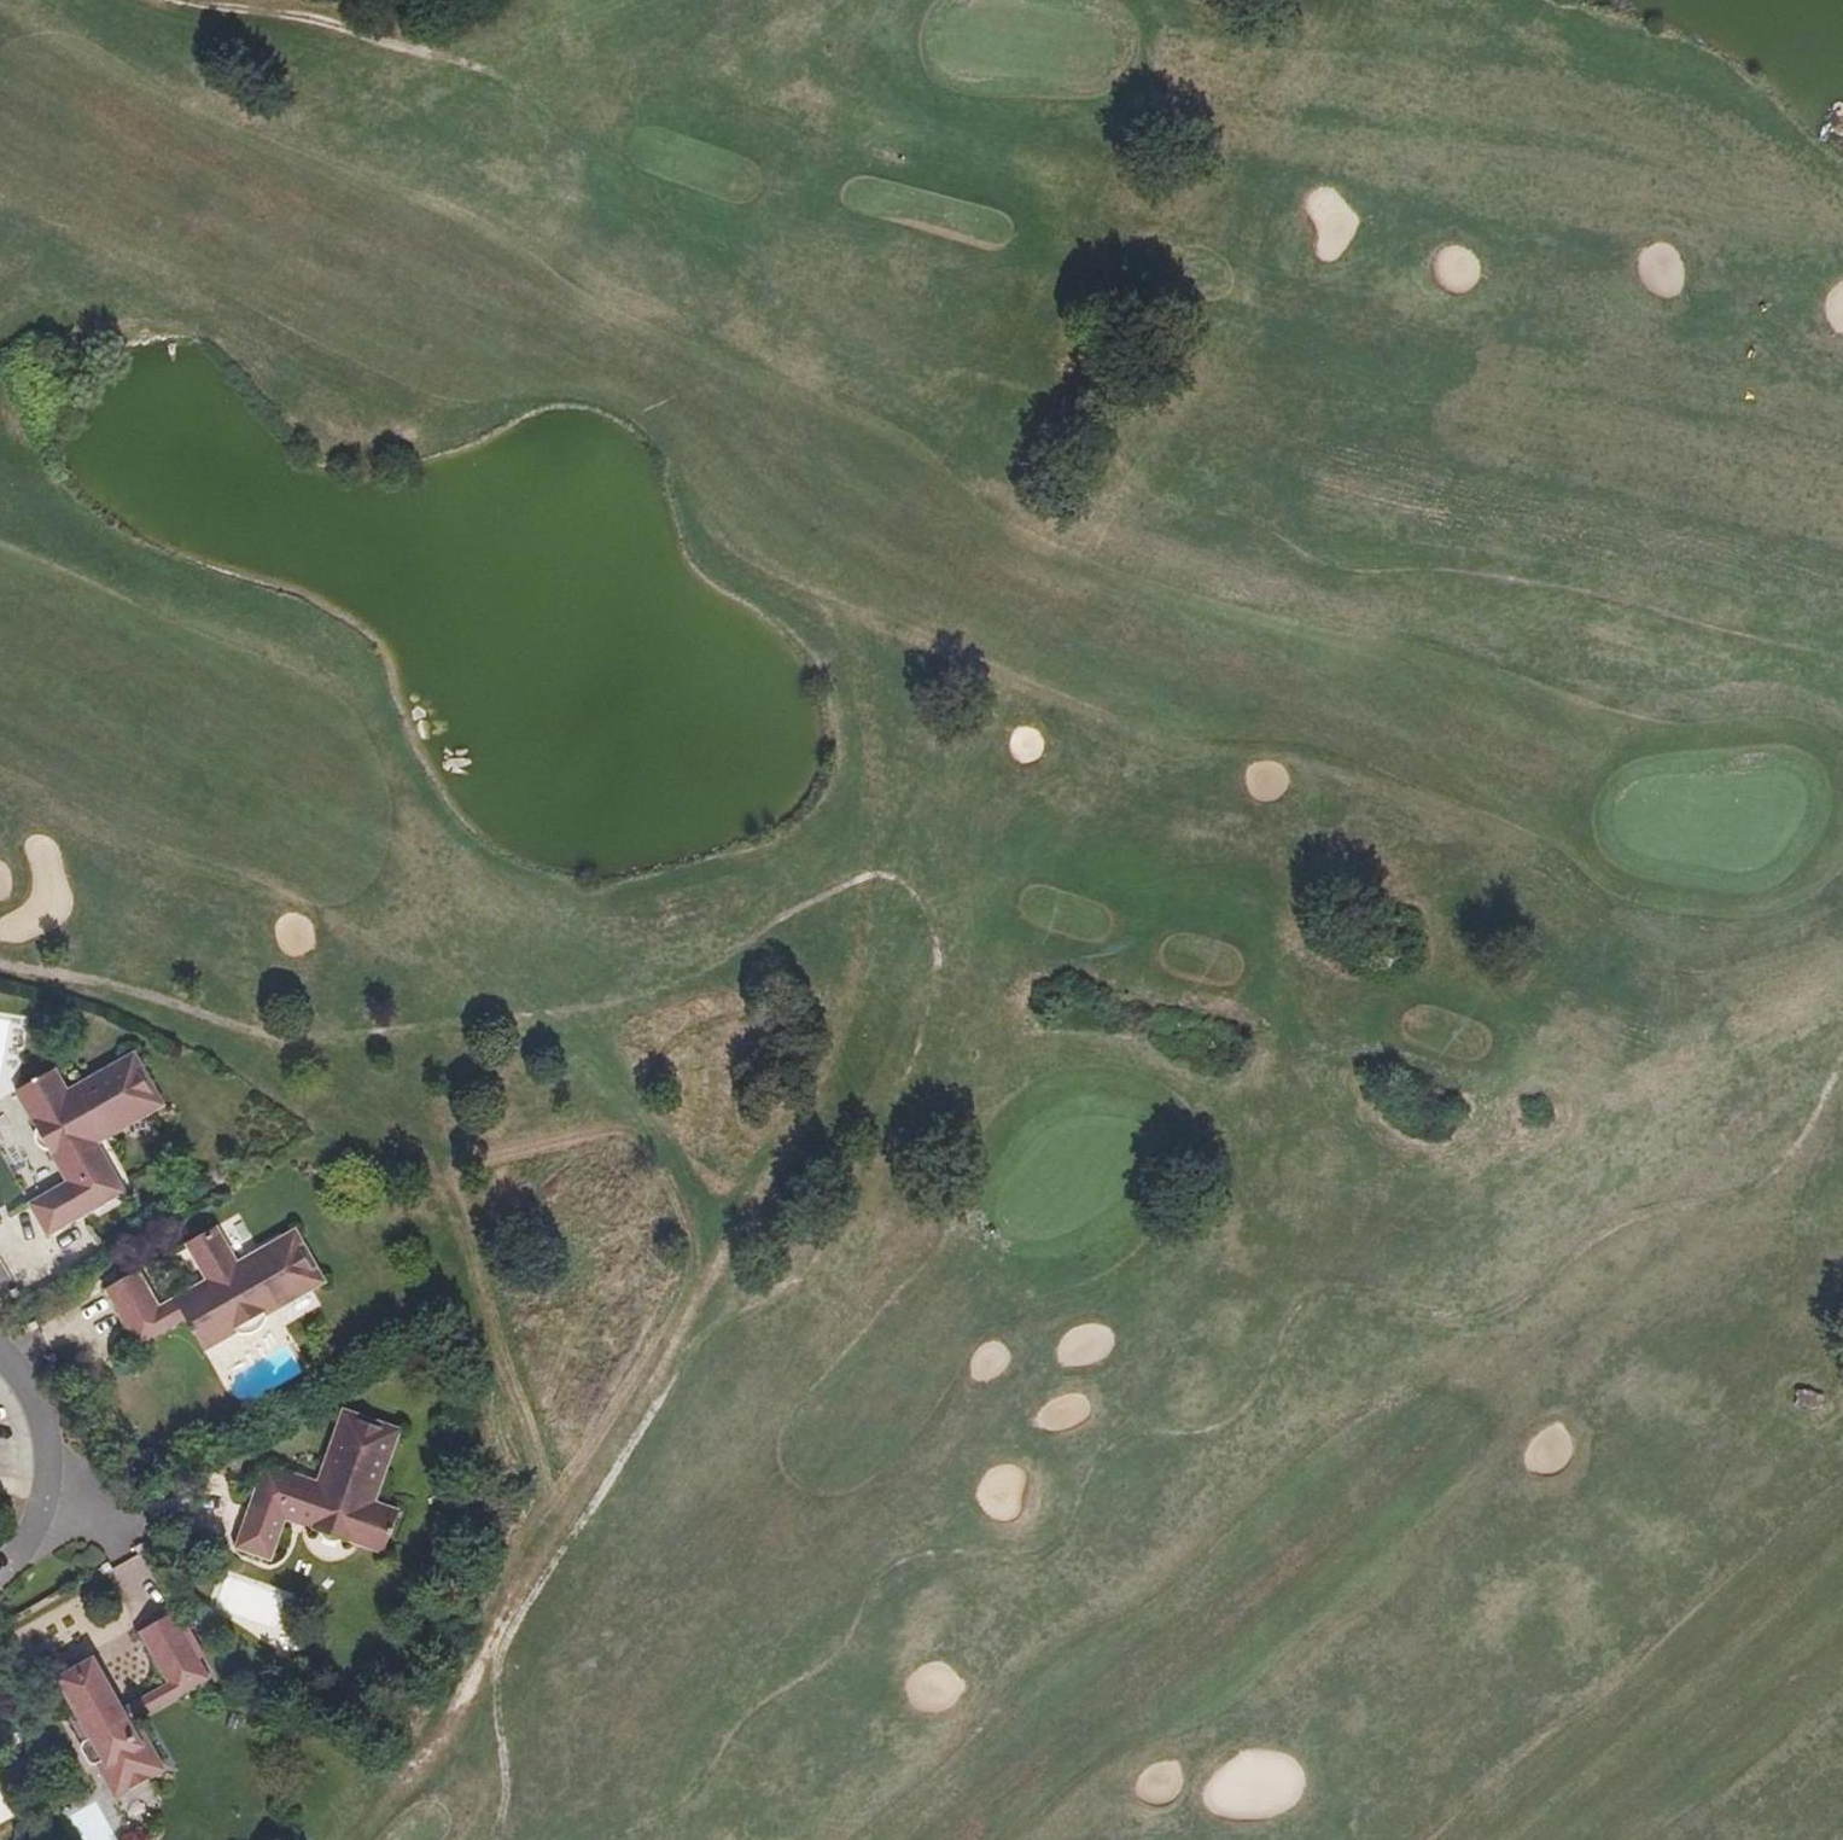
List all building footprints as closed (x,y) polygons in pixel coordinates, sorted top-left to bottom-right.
[(101,1198),(116,1190),(85,1134),(98,1127),(105,1139),(123,1129),(121,1126),(148,1111),(150,1114),(164,1105),(135,1053),(120,1061),(122,1064),(99,1077),(97,1074),(68,1091),(55,1070),(15,1091),(67,1182),(29,1203),(48,1236),(104,1204),(101,1198)] [(97,1074),(99,1077),(122,1064),(120,1061),(97,1074)] [(121,1126),(123,1129),(150,1114),(148,1111),(121,1126)] [(101,1198),(104,1204),(125,1192),(98,1144),(105,1139),(98,1127),(85,1134),(116,1190),(101,1198)] [(187,1321),(205,1352),(240,1333),(238,1329),(265,1314),(267,1317),(285,1306),(283,1303),(311,1287),(313,1290),(327,1282),(297,1230),(283,1238),(284,1241),(262,1254),(261,1251),(238,1264),(217,1227),(187,1244),(208,1281),(214,1292),(181,1311),(187,1321)] [(284,1241),(283,1238),(261,1251),(262,1254),(284,1241)] [(106,1290),(138,1347),(171,1329),(160,1308),(139,1271),(106,1290)] [(160,1308),(171,1329),(187,1321),(181,1311),(214,1292),(208,1281),(160,1308)] [(285,1306),(313,1290),(311,1287),(283,1303),(285,1306)] [(240,1333),(267,1317),(265,1314),(238,1329),(240,1333)] [(329,1494),(269,1473),(263,1489),(257,1486),(235,1548),(270,1560),(285,1519),(384,1555),(398,1512),(375,1503),(386,1472),(382,1470),(391,1445),(395,1446),(400,1431),(344,1410),(338,1426),(342,1427),(331,1457),(328,1455),(320,1474),(334,1479),(329,1494)] [(338,1426),(328,1455),(331,1457),(342,1427),(338,1426)] [(391,1445),(382,1470),(386,1472),(395,1446),(391,1445)] [(265,1464),(257,1486),(263,1489),(269,1473),(329,1494),(334,1479),(320,1474),(318,1483),(265,1464)] [(139,1632),(169,1685),(176,1697),(209,1679),(172,1614),(139,1632)] [(94,1659),(79,1667),(83,1674),(97,1665),(94,1659)] [(79,1667),(57,1679),(78,1717),(71,1720),(84,1742),(83,1743),(81,1748),(90,1764),(95,1765),(96,1764),(112,1793),(126,1785),(129,1790),(151,1778),(148,1773),(162,1765),(136,1720),(130,1723),(123,1711),(97,1665),(83,1674),(79,1667)] [(130,1723),(136,1720),(176,1697),(169,1685),(123,1711),(130,1723)] [(165,1770),(162,1765),(148,1773),(151,1778),(165,1770)] [(126,1785),(112,1793),(115,1798),(129,1790),(126,1785)]
